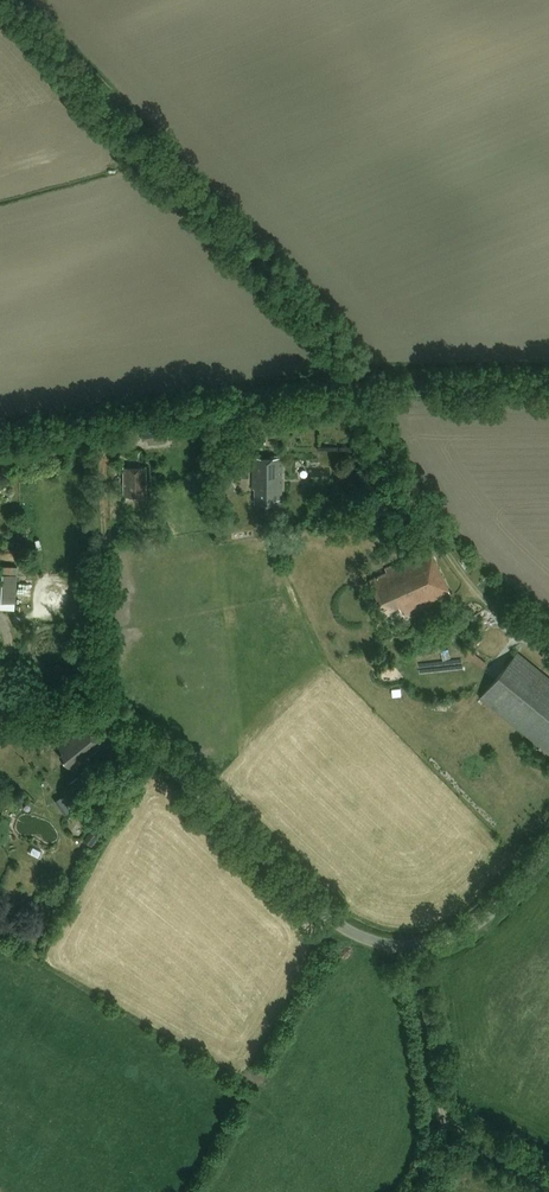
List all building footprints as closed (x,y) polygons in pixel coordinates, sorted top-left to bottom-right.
[(148,445),(165,443),(164,435),(170,434),(168,423),(140,426),(142,441),(148,440),(148,445)] [(106,450),(105,433),(96,434),(97,451),(106,450)] [(282,458),(253,458),(253,490),(255,490),(255,504),(273,504),(273,500),(282,500),(282,458)] [(141,493),(146,493),(146,468),(124,468),(124,497),(141,497),(141,493)] [(142,518),(141,503),(132,503),(133,518),(142,518)] [(386,573),(369,580),(384,613),(399,606),(404,617),(450,596),(429,549),(385,569),(386,573)] [(17,574),(0,574),(0,610),(14,611),(15,602),(16,603),(17,574)] [(548,753),(548,677),(518,652),(481,697),(548,753)] [(444,659),(444,666),(430,667),(430,670),(463,668),(462,658),(444,659)] [(63,755),(60,758),(71,772),(79,765),(80,766),(103,747),(84,724),(66,739),(67,740),(57,748),(63,755)] [(83,840),(92,846),(99,837),(90,830),(83,840)]
